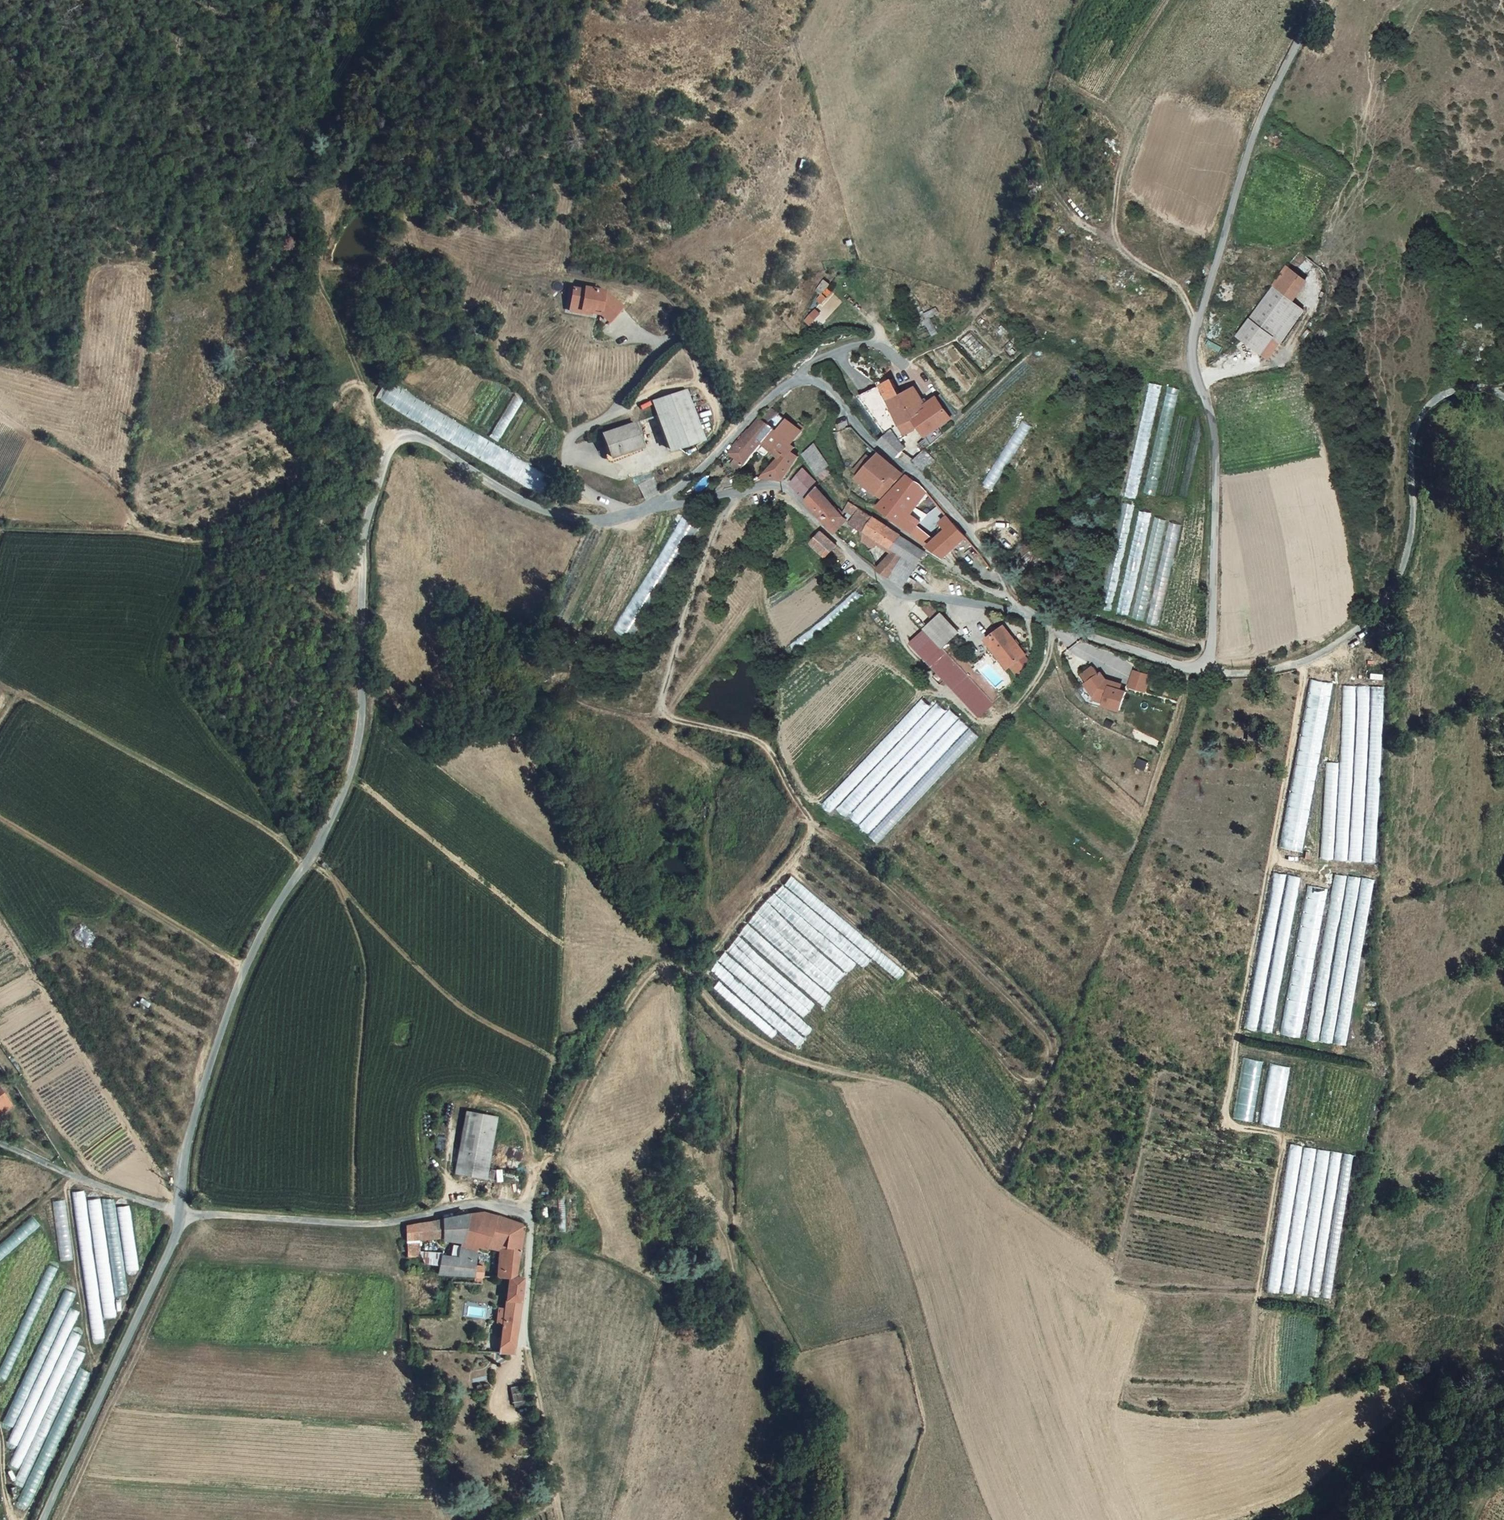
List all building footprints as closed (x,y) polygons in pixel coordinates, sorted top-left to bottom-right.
[(1235,333),(1261,352),(1273,337),(1279,342),(1304,310),(1291,300),(1305,280),(1285,265),(1270,285),(1235,333)] [(573,289),(571,304),(584,306),(583,310),(595,311),(595,309),(603,310),(612,318),(623,305),(607,291),(586,288),(586,291),(573,289)] [(571,304),(570,313),(594,317),(595,311),(583,310),(584,306),(571,304)] [(814,308),(803,321),(810,326),(820,313),(814,308)] [(918,321),(923,339),(936,335),(931,318),(918,321)] [(542,495),(552,478),(385,380),(375,398),(542,495)] [(894,380),(882,385),(887,394),(891,405),(898,420),(901,427),(916,420),(903,396),(894,380)] [(1136,500),(1162,386),(1149,383),(1123,497),(1136,500)] [(882,385),(861,399),(888,438),(893,434),(901,427),(898,420),(891,405),(887,394),(882,385)] [(1154,496),(1180,388),(1166,385),(1141,493),(1154,496)] [(654,402),(673,450),(706,437),(687,389),(654,402)] [(916,420),(920,428),(925,437),(938,427),(924,404),(915,389),(903,396),(916,420)] [(498,441),(523,399),(514,394),(489,436),(498,441)] [(924,404),(938,427),(948,422),(934,398),(924,404)] [(741,442),(755,453),(762,443),(765,439),(773,428),(776,430),(785,418),(770,408),(741,442)] [(780,459),(764,479),(774,480),(783,481),(800,456),(792,451),(796,446),(792,443),(805,426),(799,421),(795,426),(785,418),(776,430),(773,428),(765,439),(784,454),(780,459)] [(904,434),(920,428),(916,420),(901,427),(904,434)] [(985,482),(994,488),(1033,427),(1023,420),(985,482)] [(604,432),(613,457),(645,445),(636,421),(604,432)] [(927,441),(931,448),(943,436),(938,427),(925,437),(927,441)] [(888,438),(881,445),(898,460),(903,454),(906,451),(897,439),(893,434),(888,438)] [(765,439),(762,443),(780,459),(784,454),(765,439)] [(739,440),(729,453),(737,458),(732,465),(739,471),(745,466),(751,459),(755,453),(741,442),(739,440)] [(922,455),(923,454),(928,450),(931,448),(927,441),(917,447),(922,455)] [(828,465),(814,445),(801,455),(816,474),(823,469),(828,465)] [(923,454),(934,463),(937,460),(928,450),(923,454)] [(915,462),(924,472),(934,463),(923,454),(922,455),(915,462)] [(904,477),(880,457),(877,461),(875,464),(863,478),(861,481),(881,497),(892,483),(896,486),(904,477)] [(863,478),(875,464),(869,459),(857,474),(863,478)] [(823,469),(816,474),(823,482),(827,474),(823,469)] [(802,471),(789,486),(796,490),(806,504),(817,491),(820,487),(802,471)] [(898,492),(913,506),(917,510),(930,494),(922,485),(919,488),(908,478),(907,480),(898,492)] [(843,521),(817,491),(806,504),(836,536),(839,532),(836,529),(843,521)] [(913,506),(898,492),(884,510),(915,535),(920,529),(910,520),(905,516),(913,506)] [(1110,611),(1135,506),(1122,503),(1097,609),(1110,611)] [(710,505),(702,512),(707,518),(715,512),(710,505)] [(866,535),(877,521),(853,506),(847,515),(855,522),(850,527),(861,531),(861,538),(865,539),(865,535),(866,535)] [(1128,617),(1153,513),(1139,510),(1115,614),(1128,617)] [(951,559),(969,537),(950,515),(942,525),(949,531),(941,540),(938,544),(933,550),(951,559)] [(1144,620),(1167,521),(1155,518),(1132,617),(1144,620)] [(613,630),(624,637),(694,526),(682,519),(613,630)] [(846,524),(843,521),(836,529),(839,532),(846,524)] [(892,580),(908,559),(906,557),(915,544),(877,521),(866,535),(882,544),(895,551),(879,572),(892,580)] [(1159,624),(1181,525),(1169,522),(1147,621),(1159,624)] [(934,534),(941,540),(949,531),(942,525),(934,534)] [(915,535),(933,550),(938,544),(920,529),(915,535)] [(828,559),(837,547),(823,532),(812,544),(817,549),(828,559)] [(870,558),(882,544),(866,535),(865,535),(865,539),(864,544),(870,558)] [(918,564),(928,556),(927,556),(915,544),(906,557),(908,559),(918,564)] [(857,589),(790,645),(796,652),(863,596),(857,589)] [(960,663),(985,683),(986,682),(949,644),(957,636),(939,618),(937,620),(927,609),(921,615),(931,626),(926,630),(941,648),(960,663)] [(994,647),(1008,667),(1024,655),(1003,627),(985,639),(992,649),(994,647)] [(941,648),(926,630),(922,634),(939,651),(941,648)] [(922,634),(908,647),(963,704),(977,690),(939,651),(922,634)] [(939,651),(977,690),(985,683),(960,663),(941,648),(939,651)] [(1099,691),(1096,702),(1123,710),(1128,692),(1122,690),(1124,685),(1108,680),(1102,672),(1101,673),(1096,667),(1084,675),(1089,682),(1088,683),(1092,689),(1099,691)] [(1152,676),(1136,671),(1131,686),(1147,691),(1152,676)] [(1301,854),(1332,683),(1311,679),(1279,850),(1301,854)] [(1092,689),(1088,683),(1079,690),(1089,704),(1095,705),(1096,702),(1099,691),(1092,689)] [(1347,861),(1357,686),(1344,685),(1335,860),(1347,861)] [(1361,862),(1370,686),(1358,686),(1349,861),(1361,862)] [(1375,863),(1384,687),(1371,687),(1362,862),(1375,863)] [(922,698),(822,804),(831,812),(931,707),(922,698)] [(937,703),(836,809),(845,817),(945,711),(937,703)] [(950,710),(849,816),(858,824),(959,718),(950,710)] [(959,719),(859,825),(868,833),(968,728),(959,719)] [(969,730),(869,836),(878,844),(978,738),(969,730)] [(1326,763),(1320,859),(1331,860),(1338,763),(1326,763)] [(1275,873),(1244,1028),(1256,1030),(1286,875),(1275,873)] [(1347,876),(1335,874),(1306,1038),(1318,1040),(1347,876)] [(785,884),(899,980),(906,972),(792,875),(785,884)] [(1290,876),(1259,1031),(1271,1033),(1301,878),(1290,876)] [(1360,878),(1348,876),(1320,1040),(1332,1042),(1360,878)] [(1374,880),(1362,878),(1333,1042),(1345,1044),(1374,880)] [(783,885),(776,893),(862,967),(869,959),(783,885)] [(1328,889),(1307,885),(1279,1033),(1300,1037),(1328,889)] [(774,893),(766,902),(847,972),(855,962),(774,893)] [(766,903),(758,912),(838,982),(847,973),(766,903)] [(757,913),(749,922),(830,992),(838,983),(757,913)] [(739,933),(825,1007),(833,997),(747,923),(739,933)] [(740,937),(734,943),(811,1010),(817,1004),(740,937)] [(732,944),(727,951),(804,1018),(810,1011),(732,944)] [(725,953),(719,961),(806,1036),(812,1029),(725,953)] [(717,963),(710,970),(798,1046),(804,1038),(717,963)] [(772,1038),(777,1031),(720,982),(715,988),(772,1038)] [(1232,1118),(1253,1122),(1263,1061),(1243,1058),(1232,1118)] [(1259,1124),(1279,1128),(1290,1067),(1270,1064),(1259,1124)] [(11,1104),(8,1099),(0,1105),(0,1108),(2,1111),(11,1104)] [(467,1108),(459,1150),(489,1156),(498,1115),(467,1108)] [(1303,1147),(1291,1145),(1267,1290),(1279,1292),(1303,1147)] [(1316,1149),(1304,1147),(1280,1292),(1292,1294),(1316,1149)] [(1330,1151),(1318,1149),(1294,1294),(1306,1296),(1330,1151)] [(459,1150),(454,1171),(485,1177),(489,1156),(459,1150)] [(1343,1153),(1330,1151),(1307,1296),(1319,1298),(1343,1153)] [(1355,1155),(1343,1153),(1319,1298),(1332,1300),(1355,1155)] [(521,1174),(490,1169),(486,1189),(516,1194),(521,1174)] [(84,1190),(72,1192),(93,1339),(104,1338),(84,1190)] [(116,1316),(99,1198),(88,1200),(105,1318),(116,1316)] [(102,1200),(116,1296),(127,1294),(124,1271),(116,1207),(114,1198),(102,1200)] [(53,1200),(61,1262),(73,1260),(65,1199),(53,1200)] [(129,1206),(116,1207),(124,1271),(138,1270),(129,1206)] [(487,1246),(497,1215),(480,1211),(470,1213),(457,1215),(442,1218),(440,1234),(440,1237),(453,1239),(461,1241),(468,1243),(475,1245),(480,1247),(485,1249),(487,1246)] [(497,1247),(499,1247),(505,1248),(508,1239),(509,1235),(511,1227),(512,1220),(497,1215),(487,1246),(497,1247)] [(41,1226),(32,1216),(0,1244),(0,1262),(41,1226)] [(421,1222),(404,1224),(404,1240),(417,1239),(432,1236),(440,1234),(442,1218),(437,1219),(421,1222)] [(493,1276),(505,1277),(513,1276),(525,1224),(512,1220),(511,1227),(509,1235),(508,1239),(505,1248),(499,1247),(493,1276)] [(417,1239),(404,1240),(404,1250),(405,1256),(418,1257),(417,1239)] [(437,1275),(451,1276),(471,1276),(477,1276),(482,1265),(478,1264),(479,1261),(474,1259),(476,1251),(459,1244),(455,1256),(437,1253),(436,1264),(437,1275)] [(421,1263),(405,1262),(405,1273),(421,1275),(421,1273),(421,1263)] [(436,1264),(421,1263),(421,1273),(437,1275),(436,1264)] [(0,1370),(0,1377),(4,1379),(57,1269),(50,1266),(0,1370)] [(513,1276),(505,1277),(499,1346),(513,1348),(514,1347),(515,1338),(517,1306),(520,1278),(513,1276)] [(66,1289),(3,1423),(12,1427),(69,1305),(75,1294),(66,1289)] [(17,1448),(72,1330),(81,1311),(69,1305),(12,1427),(5,1443),(17,1448)] [(17,1448),(9,1466),(18,1470),(76,1350),(83,1335),(72,1330),(17,1448)] [(499,1346),(498,1353),(513,1354),(513,1348),(499,1346)] [(22,1488),(86,1354),(76,1350),(18,1470),(13,1482),(22,1488)] [(89,1373),(79,1369),(22,1488),(16,1502),(26,1507),(89,1373)]
